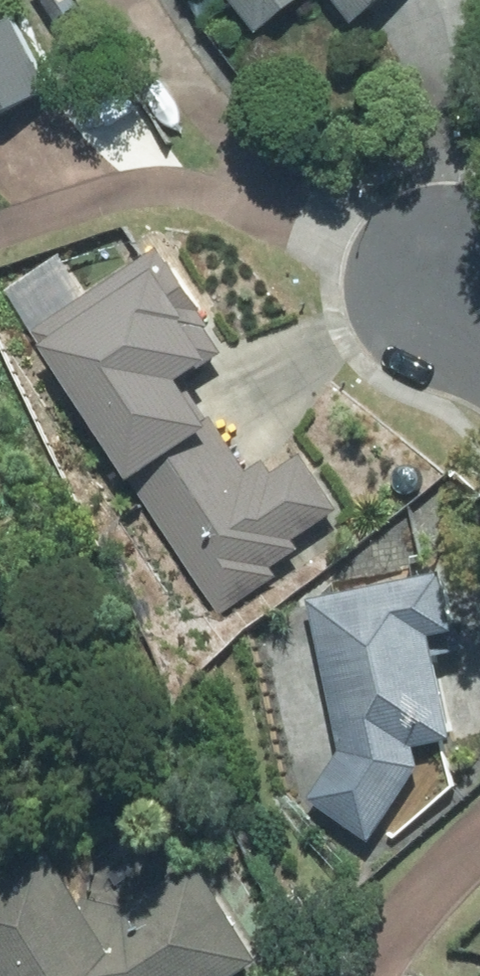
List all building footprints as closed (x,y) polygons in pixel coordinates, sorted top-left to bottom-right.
[(263,30),(302,0),(240,0),(263,30)] [(384,0),(345,0),(360,20),(384,0)] [(14,16),(0,24),(0,115),(51,87),(14,16)] [(132,473),(219,415),(194,376),(224,358),(197,317),(202,313),(197,304),(206,300),(180,261),(177,262),(166,246),(39,329),(132,473)] [(219,415),(132,473),(224,614),(283,575),(277,566),(306,547),(300,540),(346,509),(308,452),(279,471),(270,458),(253,469),(219,415)] [(13,509),(0,496),(0,522),(13,509)] [(374,843),(429,765),(425,746),(467,738),(446,632),(469,628),(457,569),(317,598),(348,750),(314,799),(374,843)] [(125,905),(80,895),(48,847),(0,878),(0,975),(237,975),(262,961),(197,859),(125,905)]
